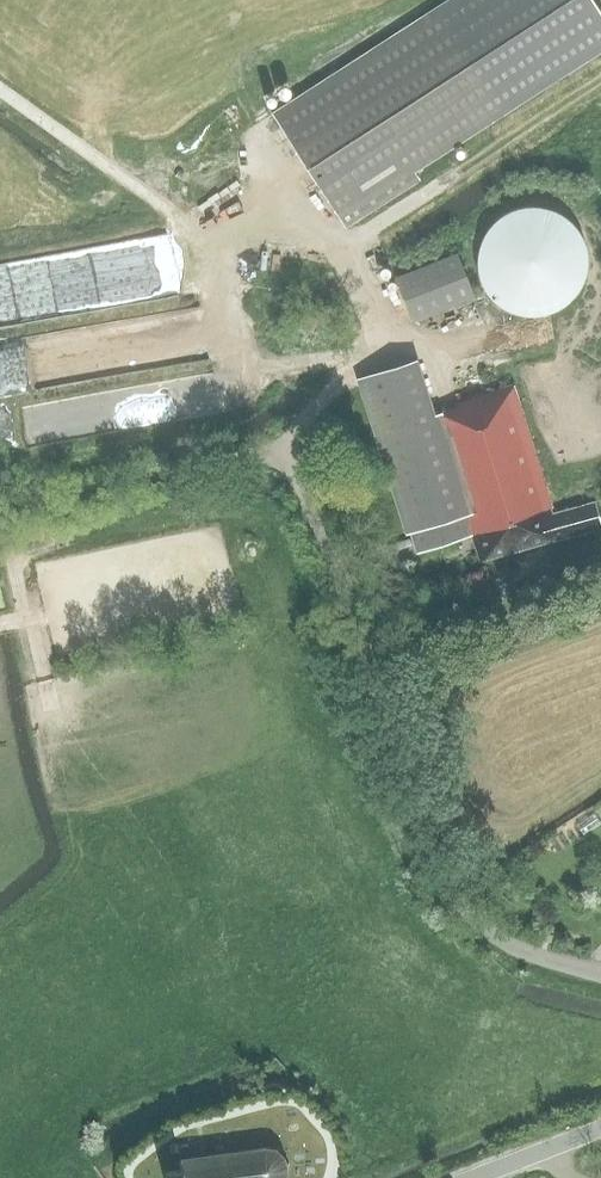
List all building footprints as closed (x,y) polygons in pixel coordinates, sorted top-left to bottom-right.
[(273,113),(345,227),(419,179),(414,171),(503,114),(565,74),(600,50),(600,13),(592,0),(448,0),(435,8),(273,113)] [(501,305),(506,308),(515,312),(526,314),(531,315),(546,313),(560,307),(572,297),(580,286),(585,272),(586,258),(584,245),(578,231),(572,224),(565,217),(555,211),(543,207),(532,205),(519,207),(499,216),(488,227),(481,240),(477,254),(477,267),(480,278),(484,286),(491,297),(501,305)] [(413,322),(475,297),(458,251),(395,275),(413,322)] [(2,270),(0,270),(0,335),(11,333),(2,270)] [(490,393),(483,372),(456,380),(463,401),(455,404),(457,408),(434,415),(417,359),(362,377),(417,552),(472,535),(480,561),(600,526),(600,523),(595,502),(554,514),(513,385),(490,393)] [(181,388),(125,391),(127,428),(182,426),(181,388)] [(267,1147),(207,1156),(204,1156),(200,1157),(179,1160),(180,1170),(164,1172),(165,1177),(283,1177),(284,1174),(285,1173),(285,1171),(285,1169),(285,1167),(285,1165),(285,1163),(284,1160),(282,1157),(280,1154),(278,1153),(277,1152),(275,1150),(273,1149),(271,1148),(267,1147)]
